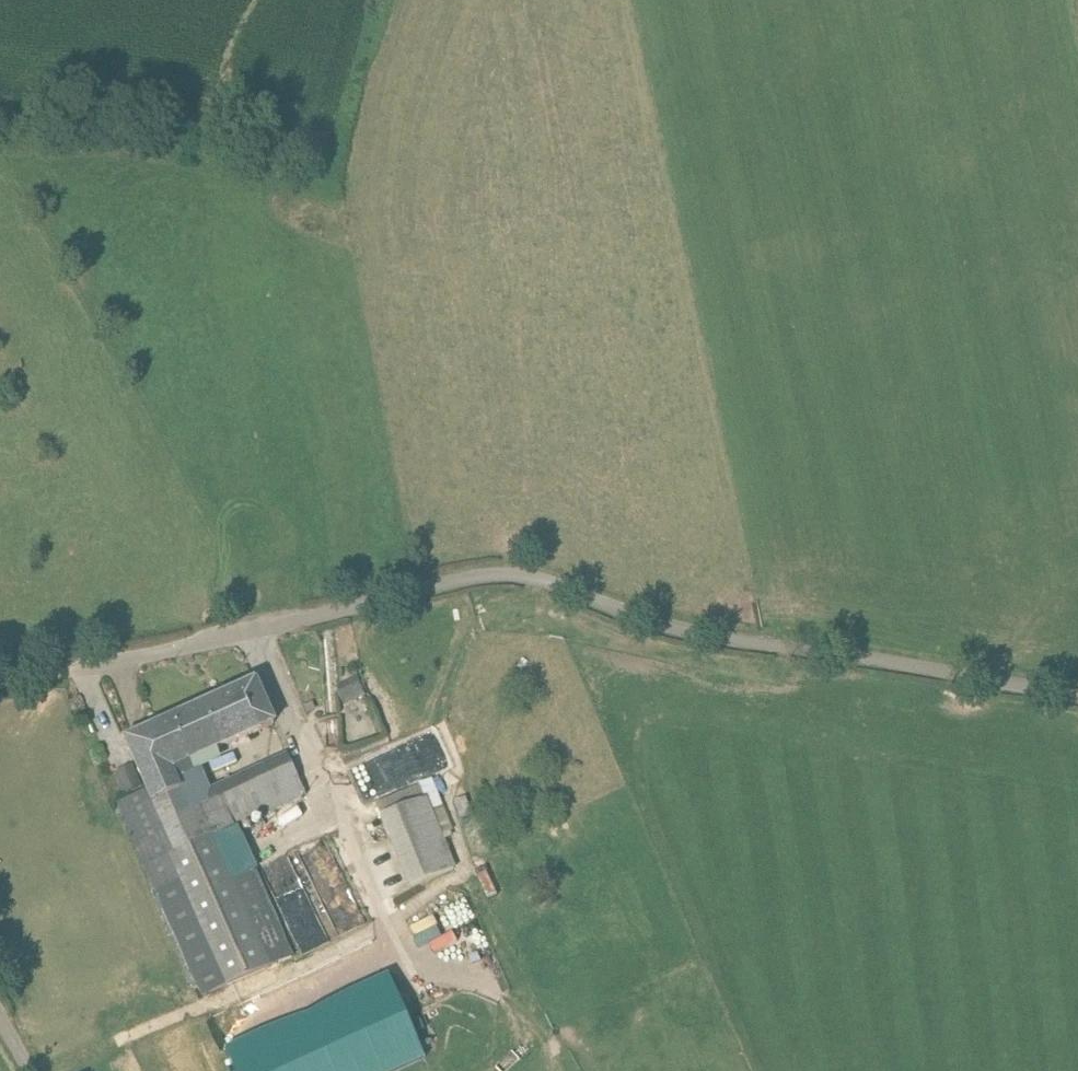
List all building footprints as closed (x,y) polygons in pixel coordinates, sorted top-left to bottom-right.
[(362,675),(338,683),(345,705),(369,697),(362,675)] [(255,681),(171,718),(191,761),(274,724),(255,681)] [(124,739),(147,790),(117,804),(204,996),(292,956),(235,828),(306,796),(288,755),(205,792),(195,770),(191,761),(171,718),(124,739)] [(386,754),(391,767),(416,758),(411,745),(386,754)] [(119,785),(125,798),(142,791),(136,777),(119,785)] [(381,818),(389,838),(411,887),(454,869),(425,798),(381,818)] [(227,1039),(239,1070),(411,1070),(428,1065),(395,977),(227,1039)]
